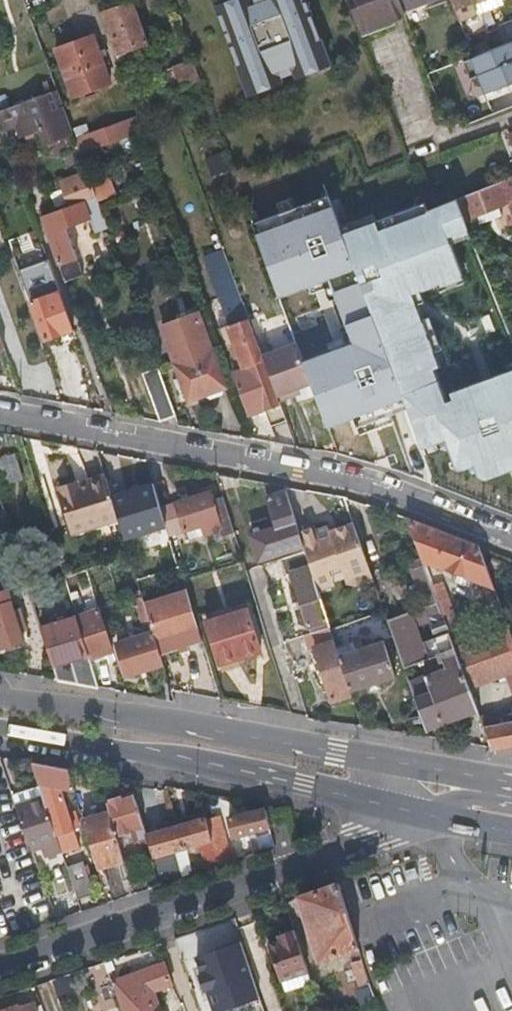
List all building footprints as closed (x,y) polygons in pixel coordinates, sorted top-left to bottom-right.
[(282,36),(269,0),(227,0),(202,9),(221,59),(282,36)] [(361,29),(404,13),(401,7),(399,0),(350,0),(361,29)] [(458,20),(475,13),(472,4),(483,0),(450,0),(458,20)] [(147,40),(133,1),(104,12),(118,51),(147,40)] [(101,57),(98,50),(93,36),(56,50),(72,96),(110,83),(101,57)] [(118,51),(114,53),(119,67),(153,55),(147,40),(118,51)] [(106,48),(98,50),(101,57),(108,54),(106,48)] [(464,73),(470,87),(511,71),(511,54),(464,73)] [(168,67),(176,88),(200,79),(196,68),(193,58),(168,67)] [(56,90),(27,100),(0,110),(0,130),(14,126),(18,136),(38,129),(43,141),(72,131),(56,90)] [(117,120),(73,135),(79,150),(122,135),(117,120)] [(80,201),(95,195),(87,175),(62,185),(68,205),(80,201)] [(455,197),(467,228),(509,212),(511,218),(511,175),(455,197)] [(91,229),(105,224),(95,195),(80,201),(86,218),(91,229)] [(38,215),(56,265),(74,258),(63,226),(86,218),(80,201),(68,205),(38,215)] [(39,264),(47,262),(40,243),(32,246),(39,264)] [(284,420),(278,401),(262,355),(240,294),(223,248),(204,256),(229,326),(221,330),(235,369),(230,371),(246,413),(262,408),(269,425),(284,420)] [(511,304),(511,265),(509,258),(496,264),(497,267),(487,270),(502,308),(511,304)] [(43,340),(71,330),(57,291),(29,301),(43,340)] [(192,309),(155,322),(171,362),(208,349),(192,309)] [(293,389),(312,382),(298,342),(262,355),(278,401),(294,395),(293,389)] [(222,386),(208,349),(171,362),(185,399),(222,386)] [(155,420),(173,415),(156,368),(138,374),(155,420)] [(413,417),(389,424),(393,438),(405,434),(418,478),(430,475),(413,417)] [(19,474),(13,454),(0,458),(0,481),(19,474)] [(72,533),(118,520),(105,478),(78,486),(77,482),(58,488),(72,533)] [(210,493),(160,508),(169,537),(194,530),(197,538),(223,530),(225,539),(234,536),(223,498),(213,502),(210,493)] [(296,529),(284,493),(265,499),(278,540),(283,538),(288,553),(276,557),(281,574),(289,571),(306,623),(311,622),(314,633),(303,636),(307,652),(315,651),(331,699),(349,692),(337,655),(316,589),(299,537),(296,529)] [(493,588),(478,545),(414,521),(405,518),(422,564),(480,583),(493,588)] [(313,524),(296,529),(299,537),(315,532),(313,524)] [(356,584),(372,578),(353,525),(329,533),(328,528),(315,532),(299,537),(316,589),(331,584),(331,583),(342,579),(343,584),(356,584)] [(438,581),(430,584),(440,613),(447,632),(457,630),(438,581)] [(503,616),(493,588),(480,583),(493,619),(503,616)] [(0,602),(0,658),(18,653),(1,602),(0,602)] [(156,651),(198,637),(187,602),(145,615),(152,641),(156,651)] [(76,620),(88,660),(110,652),(98,613),(76,620)] [(409,683),(424,727),(475,709),(467,686),(453,648),(447,632),(440,613),(429,616),(448,670),(409,683)] [(507,628),(503,616),(493,619),(497,632),(507,628)] [(258,659),(244,617),(206,629),(218,672),(258,659)] [(410,617),(388,625),(403,667),(425,659),(410,617)] [(42,631),(58,684),(84,689),(97,691),(88,660),(76,620),(42,631)] [(507,628),(497,632),(463,645),(453,648),(467,686),(502,674),(511,709),(511,641),(507,628)] [(453,648),(463,645),(458,631),(457,630),(447,632),(453,648)] [(337,655),(349,692),(394,676),(382,640),(337,655)] [(126,681),(162,671),(156,651),(152,641),(117,652),(126,681)] [(491,748),(511,749),(511,711),(487,719),(488,726),(482,727),(491,748)] [(65,857),(77,891),(92,887),(60,783),(76,786),(70,766),(34,760),(45,796),(60,850),(63,858),(65,857)] [(110,809),(123,858),(139,854),(134,843),(147,841),(142,824),(131,784),(105,791),(110,809)] [(36,839),(40,848),(43,856),(60,850),(45,796),(17,805),(29,840),(36,839)] [(202,857),(205,869),(217,865),(213,849),(203,809),(202,806),(175,814),(187,861),(202,857)] [(213,849),(228,845),(217,806),(203,809),(213,849)] [(97,865),(123,858),(110,809),(84,816),(97,865)] [(234,834),(271,828),(266,809),(230,815),(234,834)] [(159,880),(170,876),(167,867),(187,861),(175,814),(142,824),(147,841),(159,880)] [(29,840),(32,850),(40,848),(36,839),(29,840)] [(213,849),(217,865),(236,858),(232,844),(228,845),(213,849)] [(63,858),(74,891),(77,891),(65,857),(63,858)] [(167,867),(170,876),(190,869),(187,861),(167,867)] [(349,952),(328,886),(289,900),(312,963),(349,952)] [(300,973),(286,931),(273,935),(275,941),(260,946),(272,981),(300,973)] [(115,1010),(150,1010),(153,1010),(146,988),(168,982),(161,962),(105,979),(115,1010)] [(362,983),(356,966),(347,969),(353,987),(362,983)] [(246,974),(229,978),(240,1010),(258,1010),(246,974)] [(10,1005),(0,1009),(0,1010),(28,1010),(25,1003),(11,1008),(10,1005)]
